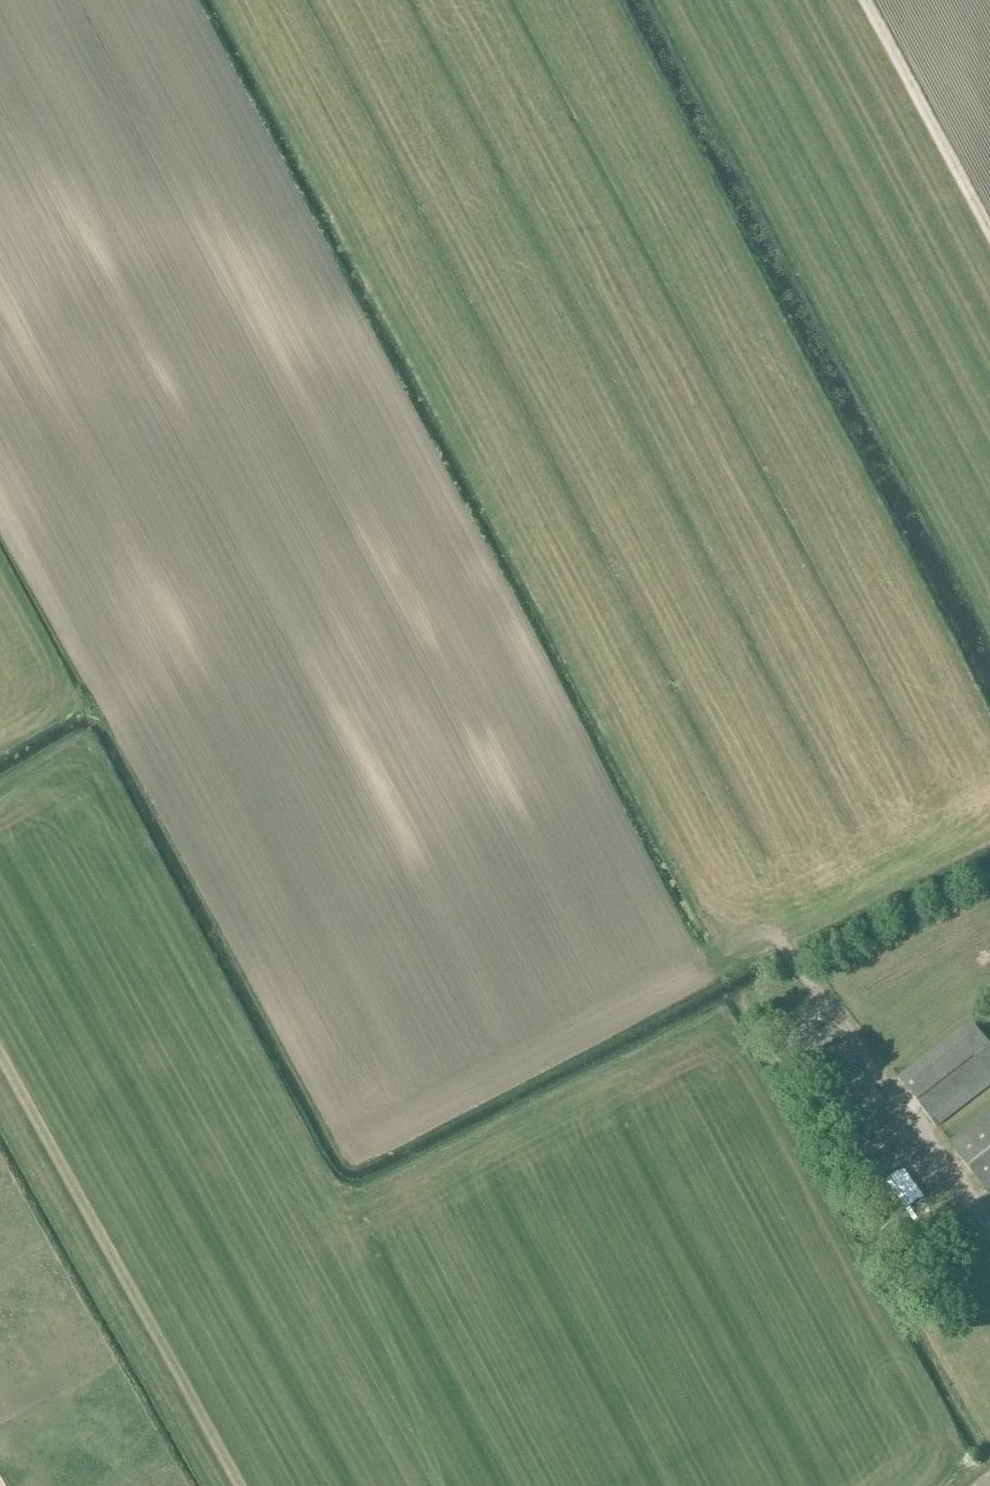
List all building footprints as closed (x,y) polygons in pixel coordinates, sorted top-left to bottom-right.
[(989,1084),(989,1046),(970,1021),(898,1077),(937,1126),(989,1084)] [(962,1132),(949,1142),(987,1192),(989,1190),(989,1110),(962,1132)]
